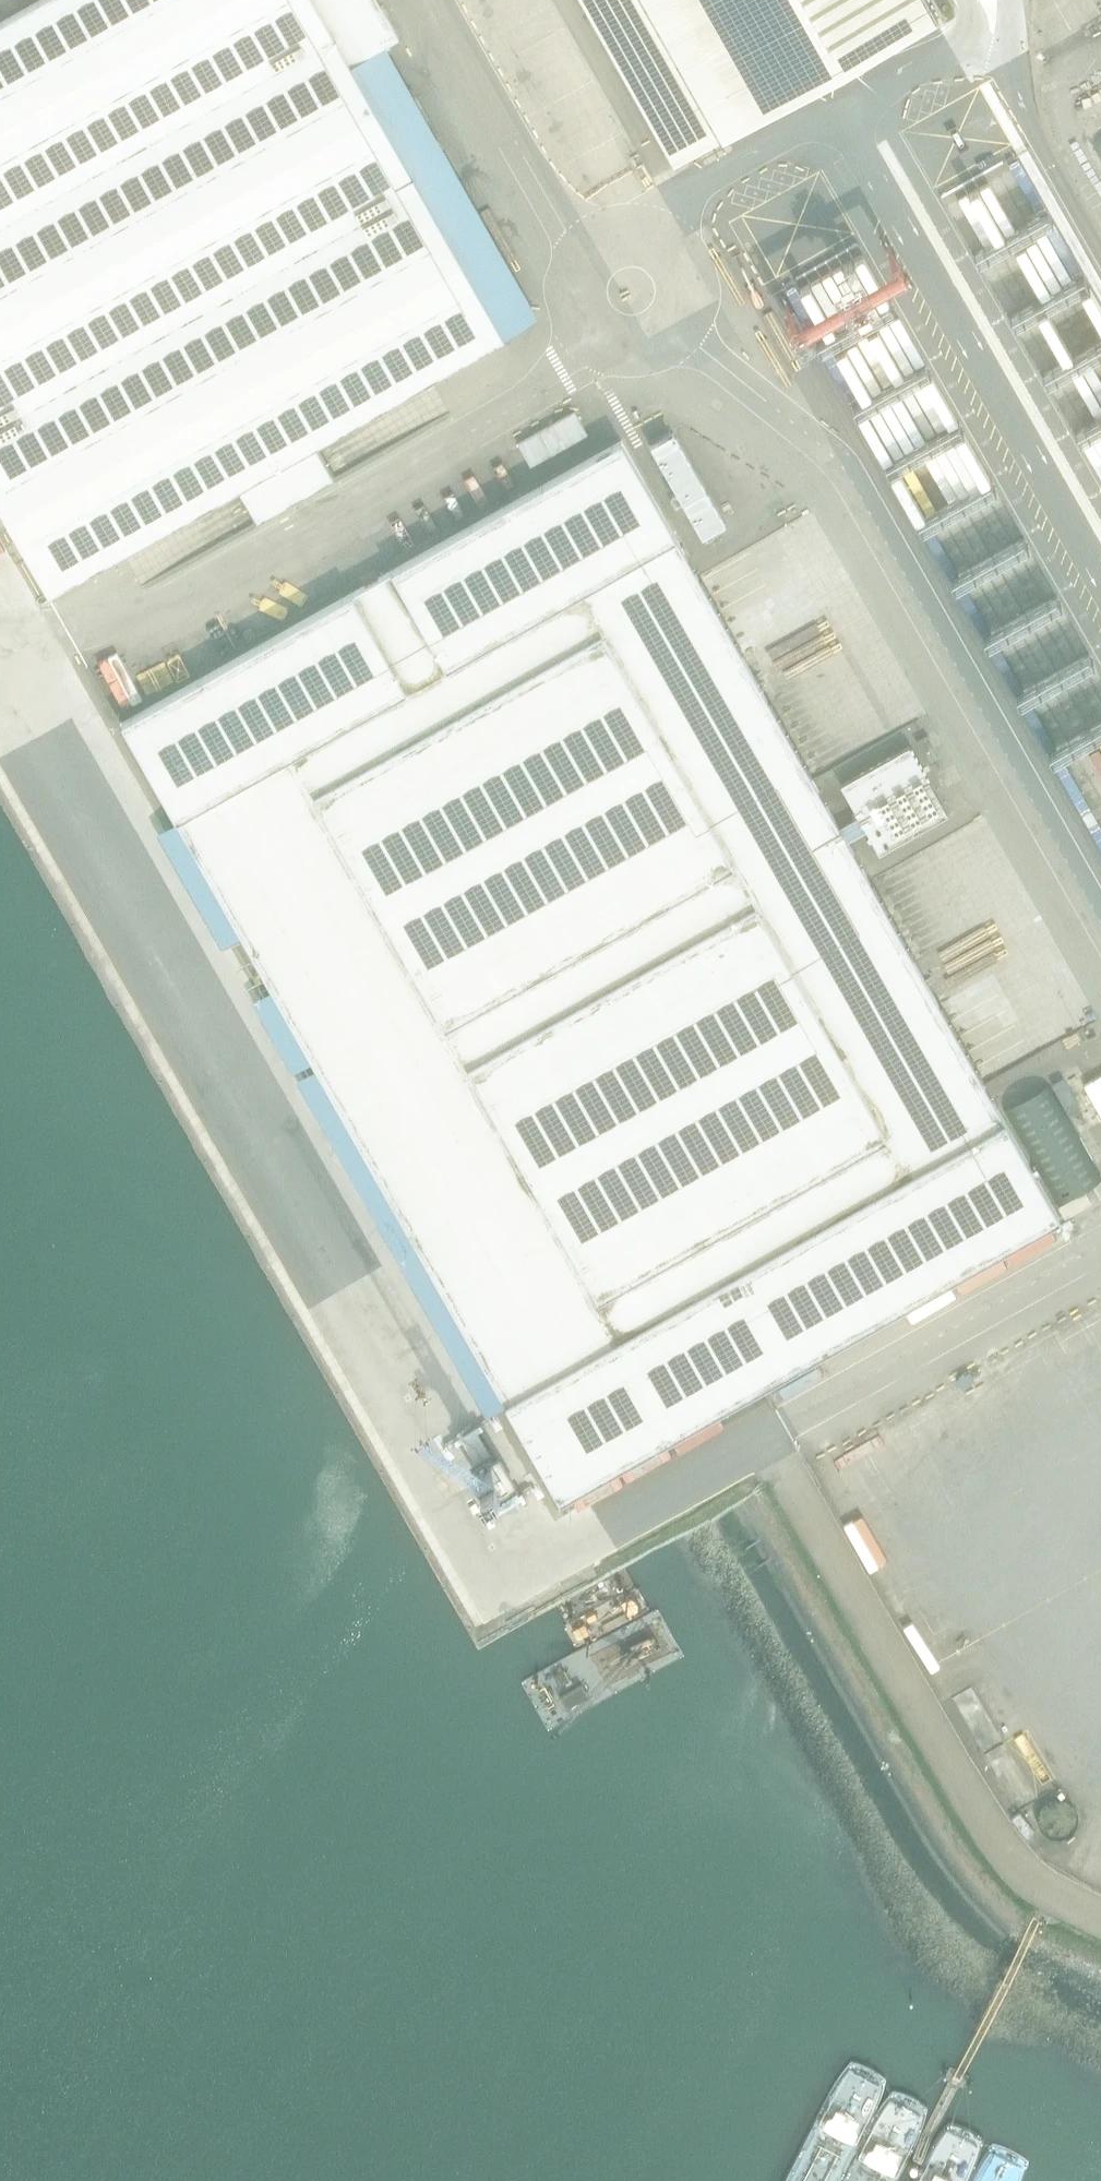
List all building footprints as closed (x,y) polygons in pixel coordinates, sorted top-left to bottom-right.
[(0,21),(0,508),(48,594),(238,487),(257,521),(333,478),(314,444),(503,338),(350,64),(398,37),(378,0),(38,0),(0,21)] [(673,165),(937,17),(927,0),(580,0),(673,165)] [(610,99),(565,114),(573,139),(618,123),(610,99)] [(1092,155),(1100,178),(1100,100),(1035,126),(1052,170),(1092,155)] [(599,155),(619,143),(610,128),(590,140),(599,155)] [(624,157),(568,186),(581,211),(637,182),(624,157)] [(441,185),(430,166),(420,171),(431,191),(441,185)] [(884,253),(897,286),(921,276),(909,244),(884,253)] [(876,248),(851,253),(858,285),(883,279),(876,248)] [(839,254),(816,266),(824,281),(847,268),(839,254)] [(939,415),(962,405),(941,358),(913,370),(920,385),(897,394),(934,479),(961,467),(939,415)] [(869,386),(842,400),(848,412),(876,399),(869,386)] [(522,456),(581,423),(568,400),(509,433),(522,456)] [(921,486),(879,404),(854,417),(895,499),(921,486)] [(656,441),(651,444),(702,536),(725,523),(673,432),(656,441)] [(1059,1218),(867,879),(620,440),(120,722),(559,1500),(1059,1218)] [(444,465),(453,490),(503,472),(495,448),(444,465)] [(1012,495),(978,514),(996,547),(1030,528),(1012,495)] [(953,572),(958,582),(994,563),(989,553),(970,563),(956,535),(928,549),(943,578),(953,572)] [(291,570),(207,606),(221,640),(306,603),(291,570)] [(148,649),(100,670),(109,691),(157,670),(148,649)] [(925,726),(909,734),(919,756),(935,748),(925,726)] [(947,813),(927,778),(908,745),(840,783),(878,852),(947,813)] [(962,932),(974,909),(972,899),(977,890),(972,866),(977,855),(976,849),(986,847),(971,839),(960,860),(962,869),(946,860),(950,852),(947,840),(913,848),(905,862),(910,882),(934,895),(937,909),(949,915),(957,914),(962,932)] [(1100,1177),(1047,1082),(1001,1107),(1055,1203),(1100,1177)] [(1079,1518),(1091,1548),(1100,1544),(1100,1510),(1079,1518)] [(1100,1791),(1100,1755),(1074,1744),(1062,1775),(1100,1791)] [(1009,1808),(1024,1826),(1041,1812),(1025,1793),(1009,1808)] [(1100,1875),(1100,1828),(1083,1867),(1100,1875)]
